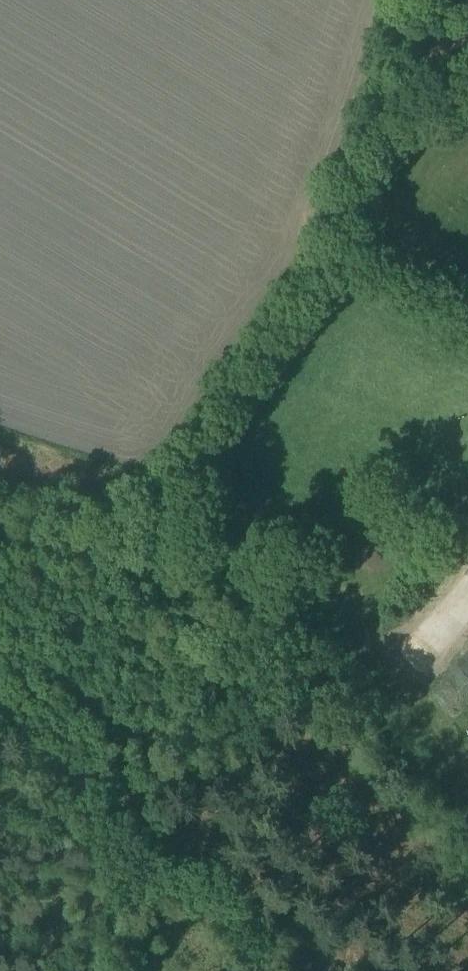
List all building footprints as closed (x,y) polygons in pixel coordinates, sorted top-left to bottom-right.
[(467,643),(467,642),(446,628),(431,650),(453,665),(467,643)]
